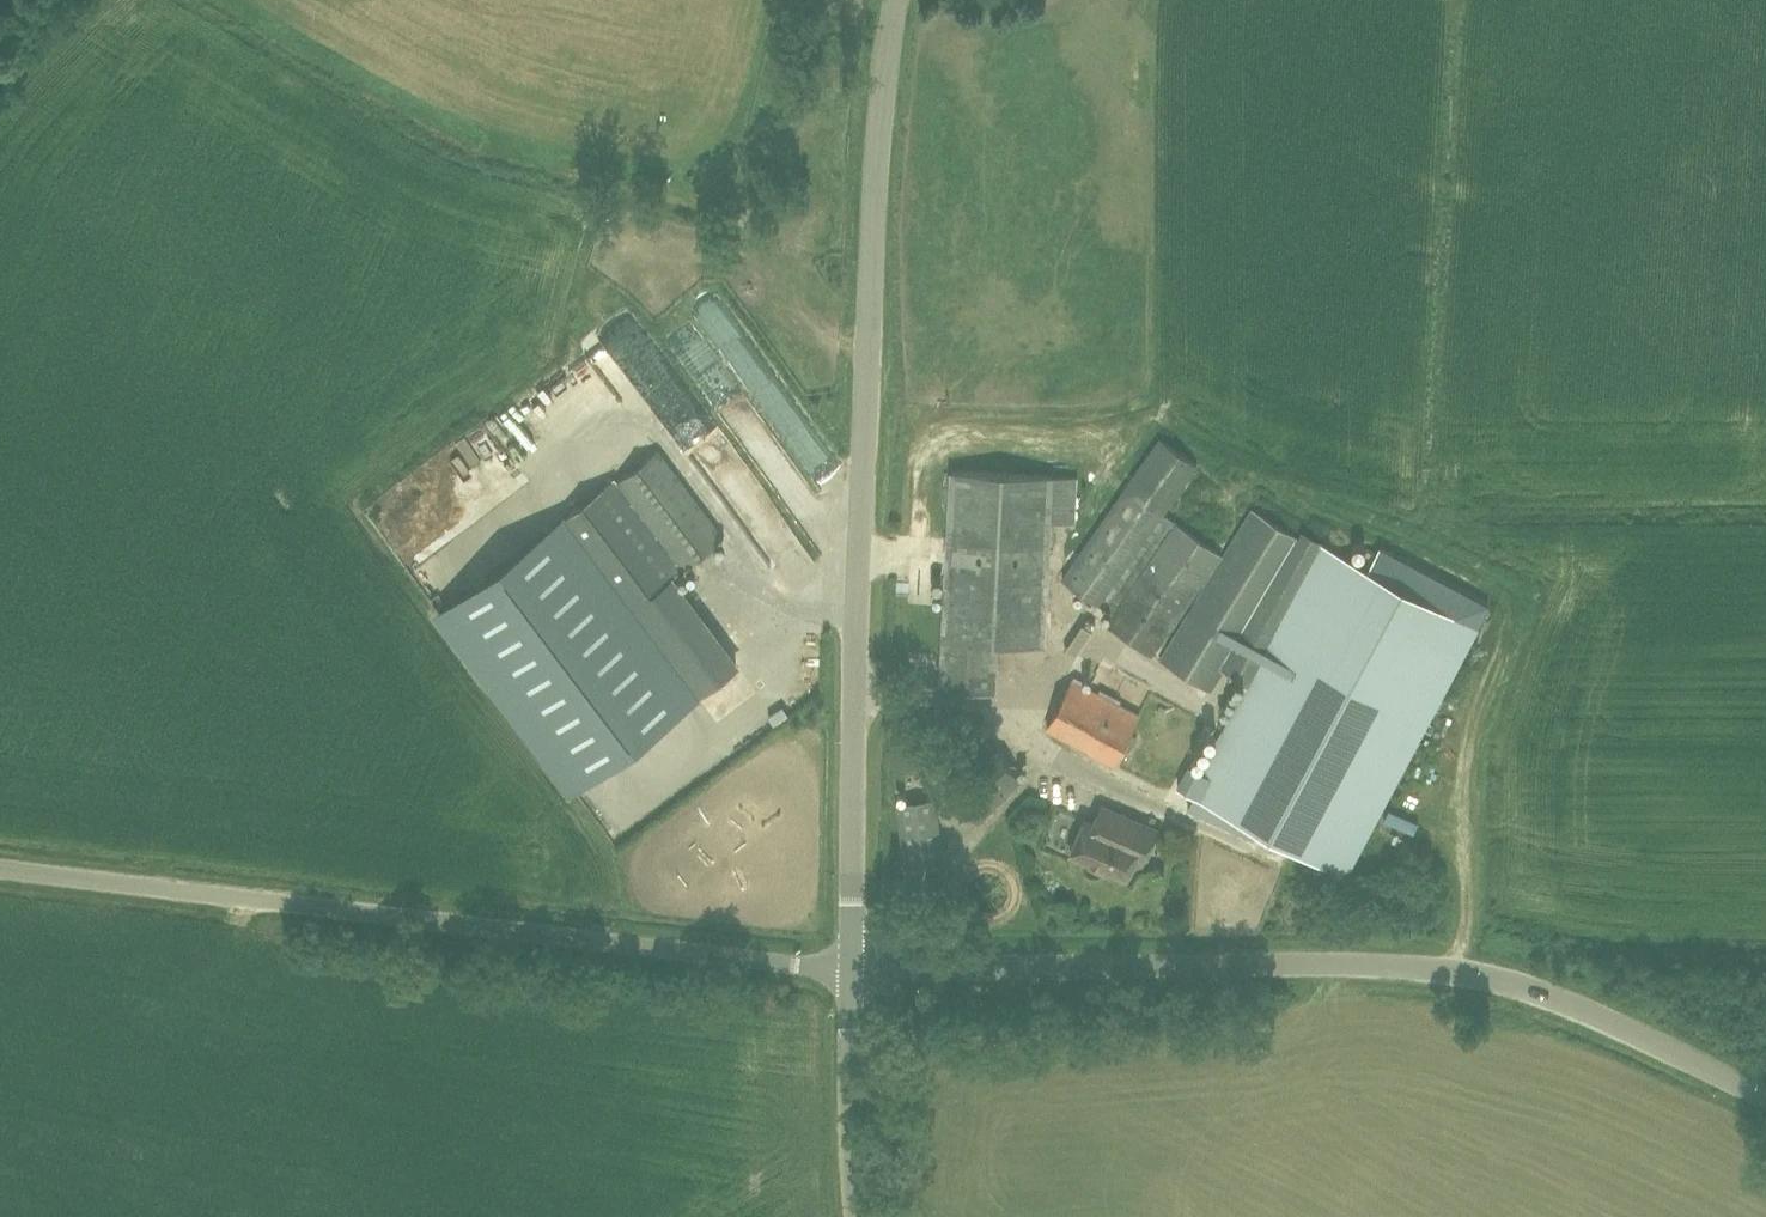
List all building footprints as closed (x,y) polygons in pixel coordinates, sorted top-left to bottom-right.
[(1197,464),(1160,438),(1062,578),(1112,613),(1105,624),(1151,655),(1222,554),(1163,512),(1197,464)] [(694,698),(628,611),(723,538),(657,451),(615,484),(613,481),(560,522),(440,611),(574,789),(694,698)] [(1075,478),(1053,477),(1053,476),(953,470),(941,686),(994,689),(996,641),(1044,643),(1050,523),(1073,524),(1075,478)] [(1249,823),(1294,847),(1347,875),(1491,607),(1380,548),(1370,569),(1325,545),(1306,535),(1302,541),(1253,511),(1161,663),(1210,693),(1223,671),(1250,686),(1205,772),(1190,764),(1178,786),(1193,794),(1249,823)] [(1098,665),(1089,681),(1139,707),(1148,691),(1098,665)] [(1047,728),(1089,750),(1088,751),(1113,765),(1139,715),(1073,680),(1047,728)] [(946,788),(979,821),(1022,778),(990,745),(946,788)] [(945,874),(935,799),(898,803),(907,879),(945,874)] [(1125,876),(1133,858),(1141,862),(1147,849),(1155,830),(1101,806),(1093,824),(1085,820),(1070,852),(1125,876)]
